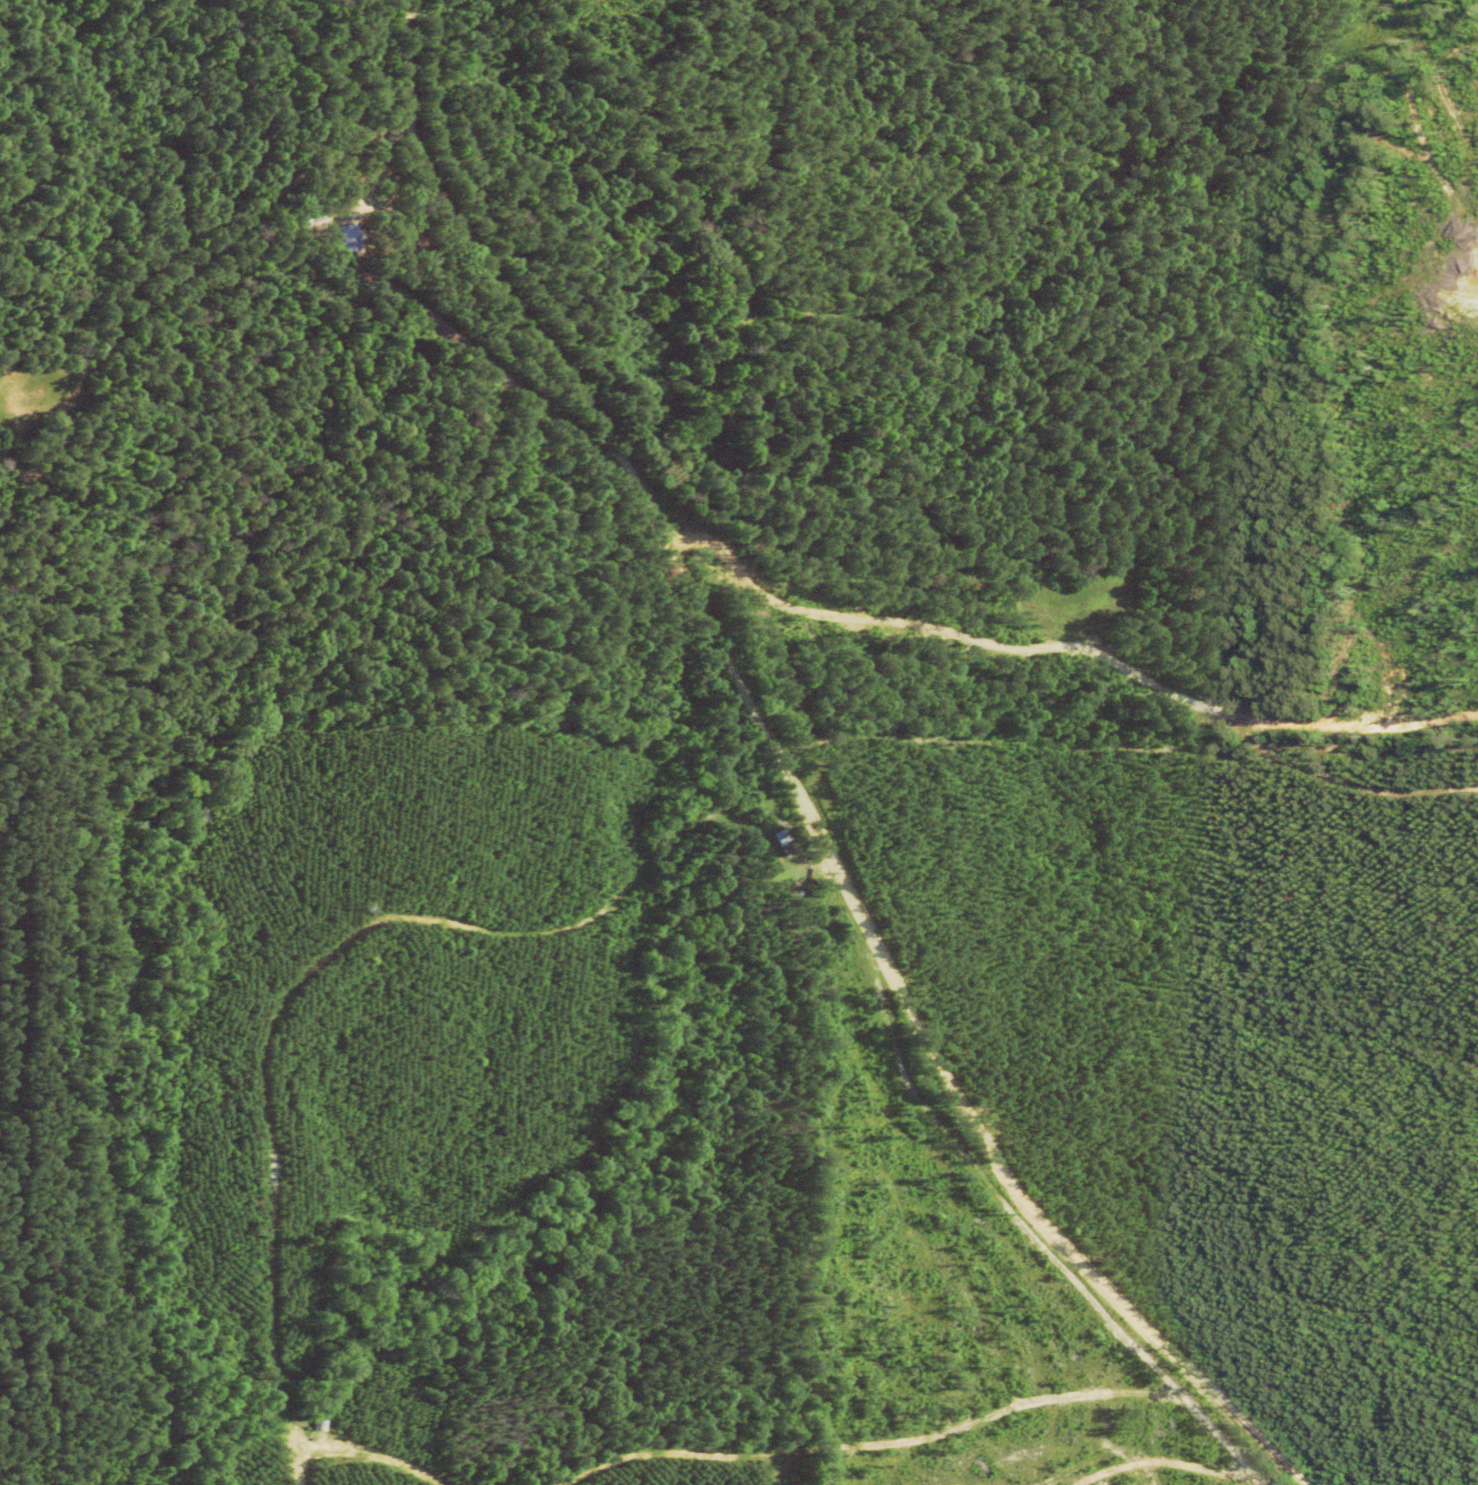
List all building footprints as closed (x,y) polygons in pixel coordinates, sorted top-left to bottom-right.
[(340,227),(345,252),(364,248),(361,231),(357,232),(355,224),(340,227)]
